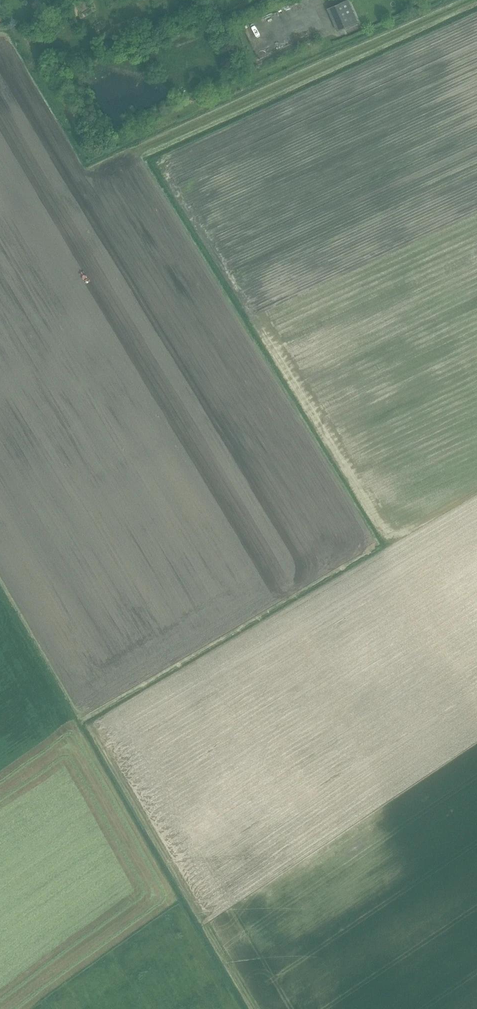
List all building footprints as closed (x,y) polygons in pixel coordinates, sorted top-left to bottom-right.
[(327,9),(337,32),(358,23),(348,0),(327,9)]
